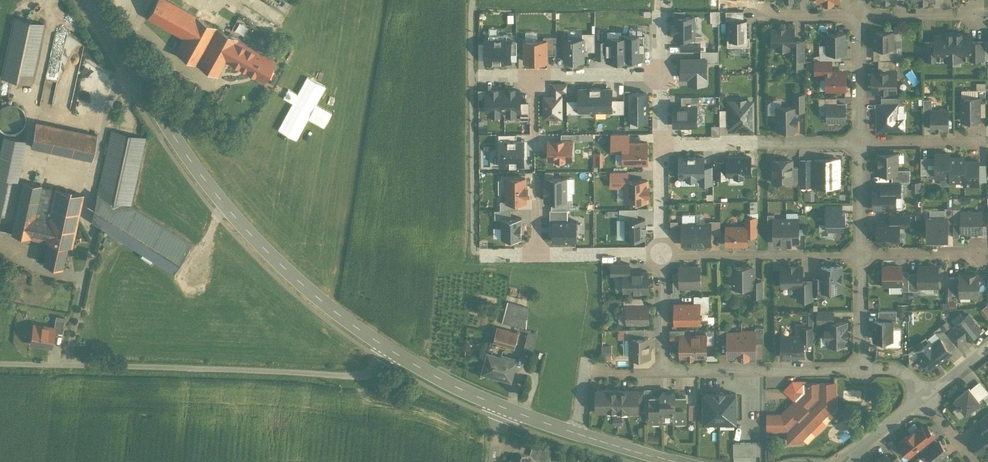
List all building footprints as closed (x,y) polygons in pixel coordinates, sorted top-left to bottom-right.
[(169,0),(156,0),(147,16),(184,36),(195,15),(169,0)] [(237,38),(195,15),(184,36),(175,51),(217,74),(225,59),(236,40),(237,38)] [(675,16),(675,37),(694,36),(694,16),(675,16)] [(44,23),(14,17),(1,77),(31,83),(44,23)] [(750,35),(747,35),(747,18),(729,18),(729,36),(727,36),(727,46),(750,45),(750,35)] [(630,34),(630,57),(644,57),(644,34),(643,34),(643,27),(629,27),(630,34)] [(794,28),(772,28),(772,44),(777,44),(777,45),(779,47),(787,47),(789,45),(789,44),(792,44),(794,44),(794,40),(794,28)] [(607,30),(607,59),(630,59),(630,57),(630,34),(621,34),(621,30),(607,30)] [(893,30),(874,31),(874,47),(879,47),(893,47),(893,46),(893,30)] [(583,32),(583,37),(585,37),(585,50),(595,50),(595,32),(583,32)] [(845,32),(827,33),(827,35),(825,37),(825,41),(827,43),(827,51),(845,51),(845,45),(846,45),(846,39),(845,39),(845,32)] [(945,34),(935,35),(935,41),(935,58),(953,58),(953,33),(945,33),(945,34)] [(961,33),(953,33),(953,58),(971,58),(971,57),(972,57),(971,41),(971,34),(961,34),(961,33)] [(485,58),(485,61),(493,61),(493,63),(501,62),(501,60),(511,60),(511,53),(511,41),(511,38),(507,38),(507,34),(489,34),(489,38),(485,38),(485,42),(485,58)] [(583,37),(563,37),(564,60),(585,60),(585,50),(585,37),(583,37)] [(274,61),(236,40),(225,59),(263,80),(274,61)] [(525,40),(525,60),(547,60),(547,40),(525,40)] [(802,40),(794,40),(794,44),(792,44),(792,58),(803,58),(802,40)] [(935,41),(923,41),(923,58),(935,58),(935,41)] [(985,41),(971,41),(972,57),(985,57),(985,53),(985,41)] [(893,47),(879,47),(879,59),(878,59),(896,59),(897,59),(897,46),(893,46),(893,47)] [(701,50),(701,58),(706,58),(706,62),(719,61),(719,50),(701,50)] [(701,58),(682,58),(682,76),(689,76),(689,82),(706,82),(706,62),(706,58),(701,58)] [(832,59),(814,59),(815,74),(827,74),(827,70),(832,70),(832,59)] [(896,59),(878,59),(878,71),(896,70),(896,59)] [(838,70),(832,70),(827,70),(827,74),(827,89),(845,89),(845,71),(840,71),(838,70)] [(878,71),(872,71),(872,91),(896,90),(896,70),(878,71)] [(580,109),(596,109),(596,88),(579,88),(580,109)] [(596,109),(612,109),(612,88),(596,88),(596,109)] [(487,110),(505,110),(505,89),(487,90),(487,110)] [(505,110),(521,110),(521,89),(505,89),(505,110)] [(985,89),(977,89),(977,96),(979,96),(979,102),(986,102),(985,89)] [(630,92),(630,119),(647,119),(647,92),(630,92)] [(805,93),(794,93),(794,106),(796,106),(796,109),(805,109),(805,93)] [(682,95),(682,106),(697,106),(700,106),(700,95),(682,95)] [(545,96),(545,116),(561,116),(561,96),(545,96)] [(977,96),(962,97),(962,120),(979,119),(979,102),(979,96),(977,96)] [(932,98),(923,98),(924,114),(931,114),(931,109),(932,109),(932,98)] [(754,129),(753,99),(729,99),(729,108),(729,125),(729,126),(734,126),(734,129),(754,129)] [(7,103),(2,106),(0,107),(0,128),(2,130),(7,132),(13,131),(19,129),(23,125),(25,120),(25,115),(22,109),(18,105),(13,103),(7,103)] [(845,103),(827,103),(827,111),(824,113),(824,116),(827,118),(827,120),(846,120),(845,103)] [(881,104),(878,104),(878,129),(904,128),(903,117),(905,117),(905,111),(897,111),(897,104),(897,103),(881,104)] [(674,106),(674,125),(681,125),(681,126),(690,126),(690,125),(697,124),(697,106),(682,106),(674,106)] [(794,106),(777,106),(777,113),(776,115),(776,120),(777,121),(777,128),(796,128),(796,122),(797,122),(797,114),(796,115),(796,109),(796,106),(794,106)] [(729,125),(729,108),(720,108),(720,125),(729,125)] [(946,109),(945,108),(940,108),(939,109),(932,109),(931,109),(931,114),(931,128),(948,128),(948,109),(946,109)] [(97,134),(36,121),(30,146),(91,158),(97,134)] [(145,137),(111,130),(96,198),(130,206),(130,205),(145,137)] [(4,136),(0,155),(0,176),(11,179),(16,180),(25,140),(4,136)] [(622,137),(622,160),(648,160),(648,137),(622,137)] [(549,140),(549,158),(572,158),(572,139),(549,140)] [(500,140),(500,164),(525,164),(525,140),(516,140),(500,140)] [(897,153),(878,154),(878,172),(890,172),(892,172),(896,172),(896,169),(896,163),(897,163),(897,153)] [(950,153),(934,153),(935,176),(949,176),(950,176),(950,157),(950,153)] [(680,156),(680,176),(704,176),(704,156),(680,156)] [(728,156),(728,174),(751,174),(751,156),(728,156)] [(950,157),(950,176),(949,176),(949,180),(964,180),(965,180),(964,161),(965,161),(965,157),(950,157)] [(839,158),(813,158),(813,159),(813,177),(813,185),(839,185),(839,158)] [(792,159),(773,160),(773,181),(791,181),(792,181),(792,166),(792,159)] [(813,159),(799,159),(799,166),(799,177),(813,177),(813,159)] [(965,161),(964,161),(965,180),(964,180),(964,184),(979,184),(979,161),(965,161)] [(799,166),(792,166),(792,181),(791,181),(791,184),(799,184),(799,177),(799,166)] [(910,169),(896,169),(896,172),(892,172),(892,181),(900,181),(910,181),(910,169)] [(0,176),(0,213),(4,214),(11,179),(0,176)] [(507,201),(526,200),(525,177),(507,177),(507,201)] [(545,199),(566,199),(566,177),(545,177),(545,199)] [(625,177),(625,199),(647,199),(647,177),(625,177)] [(23,180),(11,232),(36,238),(37,237),(35,216),(41,185),(41,184),(23,180)] [(892,181),(882,181),(882,189),(895,188),(895,194),(900,194),(900,181),(892,181)] [(55,188),(41,185),(35,216),(37,237),(44,239),(49,240),(66,244),(71,245),(83,193),(55,187),(55,188)] [(882,189),(873,189),(873,208),(895,207),(895,194),(895,188),(882,189)] [(190,243),(130,205),(130,206),(96,198),(92,218),(109,229),(173,269),(190,243)] [(953,207),(945,207),(945,216),(947,216),(947,222),(953,222),(953,207)] [(625,218),(637,218),(637,208),(620,208),(620,218),(625,218)] [(552,209),(552,220),(568,219),(568,209),(552,209)] [(842,211),(826,211),(826,222),(828,222),(828,229),(844,229),(844,219),(846,219),(845,211),(842,211)] [(981,211),(961,211),(961,231),(981,231),(981,211)] [(909,213),(891,213),(891,220),(898,220),(899,226),(909,226),(909,213)] [(755,216),(746,217),(746,226),(747,226),(747,235),(756,234),(755,216)] [(945,216),(927,216),(927,236),(947,236),(947,222),(947,216),(945,216)] [(501,217),(502,238),(522,238),(522,217),(501,217)] [(625,238),(645,238),(645,218),(637,218),(625,218),(625,238)] [(774,218),(773,218),(774,227),(774,242),(780,242),(780,243),(786,243),(786,218),(774,218)] [(798,218),(786,218),(786,243),(793,243),(793,242),(799,242),(799,227),(798,218)] [(568,219),(552,220),(552,241),(577,240),(577,219),(568,219)] [(891,220),(878,221),(878,240),(881,240),(883,241),(885,242),(887,242),(889,241),(891,239),(899,239),(899,226),(898,220),(891,220)] [(689,222),(683,222),(683,243),(692,243),(692,244),(697,244),(697,221),(689,221),(689,222)] [(704,222),(704,221),(697,221),(697,244),(702,244),(702,243),(711,243),(711,222),(704,222)] [(746,226),(726,226),(727,243),(726,243),(727,244),(746,244),(747,244),(747,243),(747,235),(747,226),(746,226)] [(66,244),(49,240),(44,262),(61,266),(62,262),(63,257),(66,244)] [(629,263),(612,263),(612,275),(624,275),(624,272),(629,272),(629,263)] [(700,266),(679,266),(679,268),(680,285),(700,285),(700,266)] [(753,266),(733,266),(733,272),(728,272),(728,280),(733,280),(733,286),(752,286),(753,286),(753,280),(753,266)] [(802,266),(781,266),(781,285),(797,285),(802,285),(802,281),(802,266)] [(841,266),(821,266),(821,277),(821,289),(823,289),(841,289),(841,266)] [(901,266),(883,266),(883,282),(890,282),(891,284),(902,284),(901,266)] [(938,266),(918,266),(918,272),(918,285),(919,285),(938,285),(938,266)] [(629,272),(624,272),(624,275),(624,291),(648,290),(648,271),(629,272)] [(918,272),(908,272),(908,290),(919,290),(919,285),(918,285),(918,272)] [(978,273),(960,273),(960,276),(960,291),(968,291),(970,294),(974,294),(976,291),(978,291),(978,273)] [(960,276),(948,276),(948,294),(960,294),(960,291),(960,276)] [(821,277),(813,277),(813,281),(813,295),(823,295),(823,289),(821,289),(821,277)] [(761,280),(753,280),(753,286),(752,286),(752,296),(761,296),(761,280)] [(813,281),(802,281),(802,285),(797,285),(797,299),(813,298),(813,295),(813,281)] [(709,294),(694,294),(694,303),(699,303),(699,308),(709,308),(709,294)] [(528,307),(508,301),(502,321),(520,326),(519,327),(526,328),(528,307)] [(694,303),(675,303),(675,322),(699,322),(699,308),(699,303),(694,303)] [(648,304),(627,305),(627,322),(648,322),(648,304)] [(833,310),(817,310),(817,321),(827,321),(833,321),(833,310)] [(896,310),(878,310),(878,320),(891,320),(891,321),(896,320),(896,310)] [(981,328),(969,313),(956,323),(957,324),(967,337),(968,338),(981,328)] [(54,327),(54,331),(62,332),(65,316),(56,315),(54,327)] [(878,320),(874,320),(874,339),(891,339),(891,321),(891,320),(878,320)] [(833,321),(827,321),(827,328),(825,328),(826,336),(828,336),(828,343),(847,343),(846,321),(833,321)] [(54,327),(34,323),(30,342),(51,346),(54,331),(54,327)] [(957,324),(948,332),(958,344),(967,337),(957,324)] [(937,329),(942,335),(947,331),(942,325),(937,329)] [(518,332),(497,326),(493,341),(504,344),(515,347),(518,332)] [(763,326),(755,326),(755,330),(755,342),(763,342),(763,326)] [(813,326),(800,326),(800,335),(803,335),(803,342),(814,342),(813,326)] [(644,328),(626,328),(626,338),(631,338),(631,337),(644,337),(644,328)] [(728,328),(719,328),(719,342),(727,342),(727,333),(728,333),(728,328)] [(537,332),(529,330),(527,337),(535,339),(537,332)] [(735,331),(735,333),(728,333),(727,333),(727,342),(728,354),(742,354),(742,356),(756,356),(755,342),(755,330),(741,330),(741,331),(735,331)] [(706,334),(680,334),(680,356),(696,356),(696,355),(706,355),(706,334)] [(800,335),(781,335),(782,355),(804,355),(803,342),(803,335),(800,335)] [(644,337),(631,337),(631,338),(631,356),(649,356),(648,337),(644,337)] [(929,340),(916,350),(930,368),(951,352),(940,338),(933,343),(929,340)] [(504,344),(494,341),(491,351),(501,354),(504,344)] [(491,351),(488,351),(483,370),(511,378),(516,358),(515,358),(501,354),(491,351)] [(785,389),(795,399),(781,413),(767,413),(768,429),(782,429),(782,426),(786,426),(788,429),(788,440),(800,440),(810,429),(810,424),(816,418),(821,418),(832,408),(832,397),(835,393),(835,382),(805,382),(805,381),(793,381),(785,389)] [(980,400),(969,386),(955,397),(966,412),(980,400)] [(617,388),(597,388),(597,400),(597,407),(597,408),(617,408),(617,409),(618,409),(617,388)] [(638,401),(638,389),(618,389),(618,388),(617,388),(618,409),(639,409),(639,408),(638,401)] [(675,391),(661,391),(661,395),(650,395),(650,405),(650,411),(651,419),(686,418),(686,395),(675,395),(675,391)] [(735,392),(725,392),(725,391),(724,391),(716,391),(715,391),(715,392),(715,393),(705,393),(704,393),(704,394),(704,420),(704,421),(705,421),(735,420),(736,420),(736,393),(736,392),(735,392)] [(971,437),(981,449),(987,445),(987,447),(987,411),(979,418),(985,426),(971,437)] [(921,423),(898,442),(908,455),(918,447),(933,435),(935,434),(927,424),(924,426),(921,423)] [(933,435),(918,447),(922,452),(924,450),(937,441),(933,435)] [(899,447),(892,438),(887,441),(894,450),(899,447)] [(937,441),(924,450),(925,452),(923,453),(929,459),(930,458),(933,461),(945,451),(947,450),(939,439),(937,441)] [(758,441),(734,442),(734,454),(758,454),(758,441)] [(533,448),(528,461),(549,461),(550,453),(533,448)] [(933,461),(941,461),(949,456),(945,451),(933,461)] [(881,457),(880,456),(875,460),(876,461),(874,461),(893,461),(892,460),(886,453),(881,457)]
